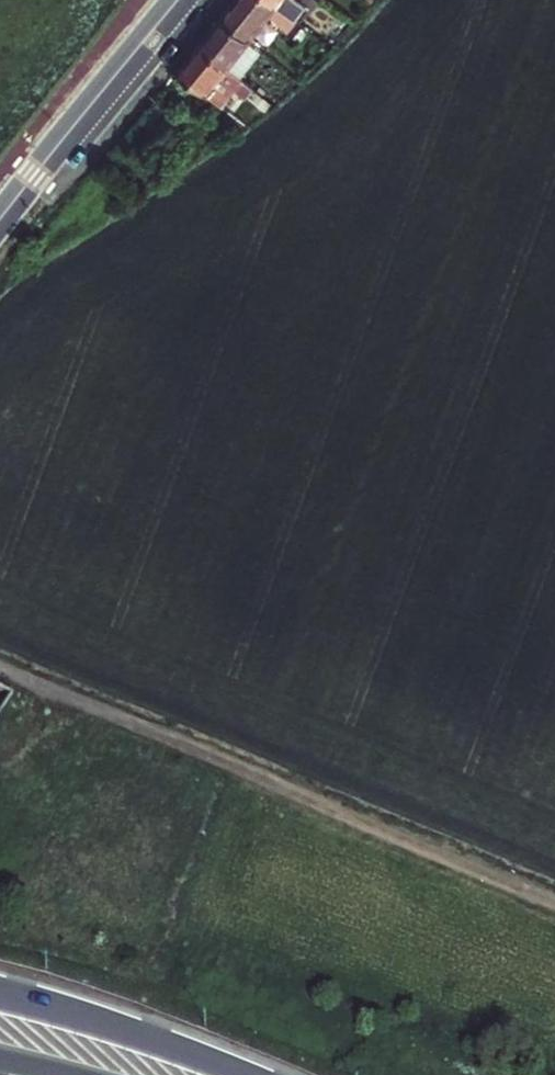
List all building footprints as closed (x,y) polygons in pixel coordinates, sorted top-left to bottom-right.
[(225,23),(247,41),(268,15),(289,32),(297,23),(275,5),(269,0),(242,0),(225,23)] [(205,47),(227,65),(247,41),(225,23),(205,47)] [(182,75),(205,92),(227,65),(205,47),(182,75)]
